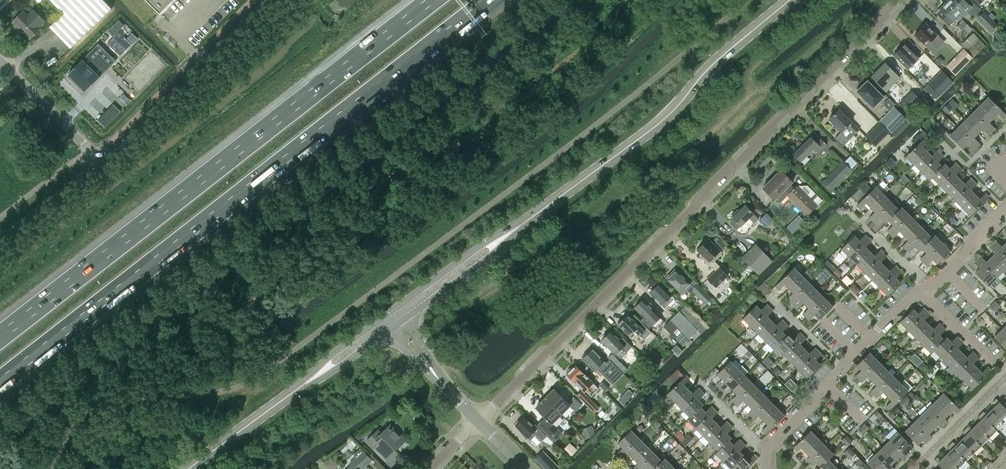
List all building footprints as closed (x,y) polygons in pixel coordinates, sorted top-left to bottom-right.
[(63,14),(49,28),(70,49),(111,9),(103,0),(49,0),(63,14)] [(160,14),(174,0),(146,0),(160,14)] [(946,3),(958,15),(964,8),(963,7),(967,4),(963,0),(949,0),(946,3)] [(961,18),(958,15),(946,3),(940,9),(941,10),(937,14),(951,28),(961,18)] [(23,11),(12,22),(30,39),(41,28),(39,27),(45,21),(34,10),(28,16),(23,11)] [(996,25),(983,12),(977,18),(990,31),(996,25)] [(971,28),(965,23),(963,20),(958,24),(967,32),(971,28)] [(926,46),(936,35),(925,24),(914,34),(926,46)] [(984,45),(973,34),(961,45),(972,57),(984,45)] [(71,71),(67,75),(71,79),(71,78),(85,92),(105,71),(103,69),(107,65),(109,67),(113,63),(116,61),(98,43),(87,55),(88,55),(72,72),(71,71)] [(893,55),(907,69),(918,58),(904,44),(901,47),(899,47),(896,50),(896,52),(893,55)] [(946,66),(955,75),(972,58),(963,48),(946,66)] [(897,76),(884,63),(872,76),(884,89),(897,76)] [(928,84),(938,94),(952,81),(941,70),(928,84)] [(924,87),(929,81),(925,77),(919,83),(924,87)] [(856,91),(873,108),(883,97),(867,80),(856,91)] [(899,103),(908,112),(920,100),(912,91),(899,103)] [(1005,117),(1005,115),(988,97),(980,105),(993,118),(997,113),(1003,119),(1005,117)] [(989,122),(993,118),(980,105),(973,113),(991,131),(995,128),(989,122)] [(879,121),(891,133),(905,118),(894,106),(879,121)] [(858,130),(851,122),(838,109),(829,119),(841,132),(834,139),(842,146),(858,130)] [(988,135),(991,131),(973,113),(965,120),(978,133),(982,129),(988,135)] [(973,137),(978,133),(965,120),(957,128),(976,147),(979,143),(973,137)] [(865,137),(874,146),(889,132),(880,123),(865,137)] [(957,128),(949,136),(962,149),(967,144),(973,150),(976,147),(957,128)] [(817,143),(811,137),(793,155),(800,162),(813,149),(817,153),(826,144),(821,139),(817,143)] [(913,164),(926,151),(922,147),(928,141),(924,138),(906,156),(913,164)] [(921,172),(940,153),(937,150),(931,156),(926,151),(913,164),(921,172)] [(942,167),(941,166),(937,162),(943,157),(940,153),(921,172),(929,180),(932,177),(942,167)] [(830,191),(842,179),(851,170),(843,161),(821,183),(830,191)] [(932,177),(939,184),(958,166),(955,163),(949,169),(944,164),(941,166),(942,167),(932,177)] [(947,192),(959,179),(955,175),(961,169),(958,166),(939,184),(947,192)] [(763,188),(777,202),(780,202),(787,196),(807,215),(816,206),(796,186),(794,188),(789,184),(792,182),(780,170),(763,188)] [(954,200),(973,181),(970,178),(964,184),(959,179),(947,192),(954,200)] [(973,181),(954,200),(962,207),(974,194),(970,190),(976,185),(973,181)] [(866,203),(870,207),(883,194),(875,187),(856,205),(860,209),(866,203)] [(974,194),(962,207),(970,215),(989,197),(985,193),(979,199),(974,194)] [(869,218),(872,221),(891,202),(883,194),(870,207),(875,212),(869,218)] [(888,220),(898,210),(891,202),(872,221),(875,224),(881,218),(886,223),(889,220),(888,220)] [(758,219),(752,212),(745,205),(739,211),(738,209),(731,216),(732,218),(733,219),(730,221),(729,224),(736,230),(740,226),(749,217),(754,223),(758,219)] [(891,234),(909,216),(901,207),(898,210),(888,220),(889,220),(893,225),(887,231),(891,234)] [(759,220),(766,227),(773,220),(766,213),(759,220)] [(899,231),(903,235),(916,222),(909,216),(891,234),(893,237),(899,231)] [(902,246),(905,249),(924,230),(916,222),(903,235),(908,240),(902,246)] [(922,249),(932,239),(931,238),(924,230),(905,249),(909,252),(915,247),(919,251),(922,249)] [(854,236),(845,244),(841,249),(849,257),(868,238),(864,235),(858,241),(854,236)] [(924,262),(942,244),(934,235),(931,238),(932,239),(922,249),(926,253),(920,259),(924,262)] [(871,241),(868,238),(849,257),(857,264),(869,252),(865,247),(871,241)] [(702,245),(697,250),(701,254),(700,256),(709,265),(721,253),(708,239),(707,240),(705,240),(702,243),(702,245)] [(1002,247),(996,241),(992,244),(1005,258),(1005,242),(1002,247)] [(772,260),(756,244),(741,258),(757,274),(772,260)] [(937,264),(950,251),(942,244),(924,262),(926,265),(932,259),(937,264)] [(991,258),(1003,270),(1005,268),(1005,258),(992,244),(989,247),(995,253),(991,258)] [(874,256),(869,252),(857,264),(864,272),(883,254),(880,250),(874,256)] [(864,272),(872,280),(884,267),(880,263),(886,257),(883,254),(864,272)] [(996,278),(1003,270),(991,258),(986,262),(980,256),(977,259),(996,278)] [(988,286),(996,278),(977,259),(974,263),(980,268),(975,273),(988,286)] [(872,280),(879,287),(898,269),(895,266),(889,271),(884,267),(872,280)] [(721,293),(728,286),(723,280),(728,276),(719,267),(707,279),(721,293)] [(833,272),(838,277),(843,272),(838,267),(833,272)] [(784,284),(789,288),(801,276),(793,268),(775,286),(778,290),(784,284)] [(694,287),(691,284),(690,285),(674,269),(666,278),(682,294),(686,289),(690,293),(692,291),(705,304),(711,298),(697,284),(694,287)] [(901,272),(898,269),(879,287),(887,295),(900,283),(895,278),(901,272)] [(787,299),(790,302),(809,283),(801,276),(789,288),(793,293),(787,299)] [(799,299),(804,304),(816,291),(809,283),(790,302),(794,305),(799,299)] [(673,299),(658,284),(650,293),(664,307),(673,299)] [(802,314),(805,317),(824,299),(816,291),(804,304),(808,308),(802,314)] [(815,315),(819,319),(832,307),(824,299),(805,317),(809,321),(815,315)] [(635,307),(634,308),(652,325),(660,317),(642,300),(639,303),(637,303),(636,305),(635,307)] [(743,318),(751,326),(769,308),(766,304),(760,310),(755,306),(743,318)] [(684,306),(670,320),(688,338),(697,330),(700,334),(706,328),(684,306)] [(773,311),(769,308),(751,326),(758,334),(771,321),(767,317),(773,311)] [(912,309),(900,322),(907,329),(926,311),(923,308),(917,314),(912,309)] [(916,338),(929,325),(924,320),(930,314),(926,311),(907,329),(916,338)] [(652,332),(642,323),(639,326),(627,314),(623,319),(621,318),(617,322),(618,323),(617,324),(629,336),(635,331),(644,340),(652,332)] [(663,327),(682,345),(688,338),(670,320),(663,327)] [(758,334),(766,341),(785,323),(781,320),(775,326),(771,321),(758,334)] [(766,341),(774,349),(789,334),(786,336),(782,332),(788,326),(785,323),(766,341)] [(923,345),(942,326),(938,323),(932,329),(929,325),(916,338),(923,345)] [(943,340),(939,336),(945,330),(942,326),(923,345),(931,353),(934,350),(944,340),(943,340)] [(1002,329),(994,337),(1005,349),(1005,333),(1002,329)] [(632,346),(622,337),(619,340),(610,331),(606,335),(604,335),(602,337),(602,339),(601,340),(613,353),(619,347),(621,349),(626,353),(632,346)] [(802,336),(799,332),(793,338),(789,334),(774,349),(774,350),(777,347),(784,354),(802,336)] [(784,354),(791,362),(804,349),(800,345),(806,339),(802,336),(784,354)] [(934,350),(941,358),(960,339),(957,336),(951,342),(946,337),(943,340),(944,340),(934,350)] [(941,358),(949,366),(962,353),(957,349),(963,343),(960,339),(941,358)] [(791,362),(799,369),(818,351),(814,348),(808,354),(804,349),(791,362)] [(623,374),(619,370),(609,360),(606,363),(592,349),(587,353),(586,352),(582,356),(583,357),(582,358),(594,371),(600,365),(605,370),(603,373),(613,384),(623,374)] [(660,360),(650,350),(644,356),(655,366),(660,360)] [(821,354),(818,351),(799,369),(807,378),(820,365),(815,360),(821,354)] [(962,353),(949,366),(957,373),(975,355),(972,351),(966,357),(962,353)] [(869,353),(856,365),(861,370),(855,376),(858,379),(877,361),(869,353)] [(607,358),(609,360),(619,370),(623,365),(611,354),(607,358)] [(975,355),(957,373),(965,381),(977,369),(972,364),(978,358),(975,355)] [(730,361),(718,372),(717,374),(722,379),(716,385),(719,388),(738,369),(730,361)] [(867,376),(872,381),(884,368),(877,361),(858,379),(861,382),(867,376)] [(592,382),(588,378),(575,365),(571,370),(570,368),(566,372),(567,373),(566,375),(583,392),(584,391),(584,390),(592,382)] [(977,369),(965,381),(972,389),(991,370),(987,367),(981,373),(977,369)] [(870,391),(873,394),(892,376),(884,368),(872,381),(876,385),(870,391)] [(728,385),(732,390),(745,377),(738,369),(719,388),(722,391),(728,385)] [(675,402),(687,389),(683,385),(689,379),(685,375),(667,394),(675,402)] [(883,392),(887,396),(900,383),(892,376),(873,394),(877,398),(883,392)] [(731,400),(734,403),(753,384),(745,377),(732,390),(737,394),(731,400)] [(790,379),(784,384),(793,392),(798,387),(790,379)] [(918,383),(923,388),(927,385),(921,380),(918,383)] [(908,392),(907,391),(900,383),(887,396),(891,400),(885,406),(889,410),(908,392)] [(915,386),(920,391),(923,388),(918,383),(915,386)] [(760,392),(753,384),(734,403),(737,406),(743,400),(748,405),(760,392)] [(683,410),(701,391),(698,388),(692,394),(687,389),(675,402),(683,410)] [(573,397),(568,403),(554,389),(550,392),(549,391),(545,396),(546,397),(545,398),(554,408),(561,414),(570,405),(576,411),(581,405),(573,397)] [(595,413),(599,408),(581,391),(577,395),(595,413)] [(703,405),(698,400),(704,394),(701,391),(683,410),(690,417),(700,407),(700,408),(703,405)] [(746,415),(749,418),(768,400),(760,392),(748,405),(752,409),(746,415)] [(956,412),(959,409),(944,393),(936,401),(948,414),(953,409),(956,412)] [(903,399),(908,404),(911,400),(906,396),(903,399)] [(557,429),(551,423),(561,414),(554,408),(545,398),(535,407),(540,412),(539,413),(543,417),(544,416),(545,417),(537,425),(549,437),(557,429)] [(1005,420),(1005,409),(1002,406),(1003,406),(996,398),(992,402),(996,405),(991,410),(1004,423),(1005,420)] [(759,416),(763,420),(776,407),(768,400),(749,418),(753,422),(759,416)] [(943,419),(948,414),(936,401),(928,409),(944,424),(946,422),(943,419)] [(687,420),(696,428),(714,410),(711,406),(705,412),(700,408),(700,407),(690,417),(687,420)] [(761,430),(765,434),(784,415),(776,407),(763,420),(767,424),(761,430)] [(941,427),(944,424),(928,409),(920,416),(933,429),(938,424),(941,427)] [(703,436),(716,423),(711,418),(717,412),(714,410),(696,428),(703,436)] [(996,430),(1004,423),(991,410),(986,415),(983,411),(980,414),(996,430)] [(877,411),(874,414),(879,419),(882,416),(877,411)] [(891,412),(887,415),(892,420),(896,416),(891,412)] [(988,438),(996,430),(980,414),(977,417),(981,420),(976,425),(988,438)] [(920,416),(913,424),(928,440),(931,437),(928,434),(933,429),(920,416)] [(547,436),(535,424),(533,426),(524,417),(520,421),(518,421),(516,423),(516,425),(515,426),(530,440),(535,434),(542,441),(547,436)] [(826,425),(829,428),(834,423),(831,420),(826,425)] [(421,425),(426,430),(430,426),(425,421),(421,425)] [(710,443),(729,425),(726,421),(720,427),(716,423),(703,436),(710,443)] [(861,426),(861,427),(866,432),(869,429),(864,423),(861,426)] [(926,442),(928,440),(913,424),(905,432),(917,444),(923,439),(926,442)] [(581,429),(584,439),(595,435),(591,425),(581,429)] [(731,439),(726,434),(732,428),(729,425),(710,443),(718,450),(728,441),(729,441),(731,439)] [(981,446),(988,438),(976,425),(971,430),(967,426),(965,429),(981,446)] [(866,432),(861,427),(861,426),(858,429),(863,435),(866,432)] [(393,449),(395,451),(406,440),(400,434),(397,436),(388,427),(382,433),(378,430),(366,442),(377,452),(381,447),(388,454),(393,449)] [(973,453),(981,446),(965,429),(962,432),(965,436),(960,440),(973,453)] [(616,453),(619,456),(638,438),(630,430),(618,443),(622,448),(616,453)] [(810,431),(794,447),(797,450),(800,446),(805,452),(818,439),(810,431)] [(898,432),(890,440),(906,456),(908,453),(905,450),(911,445),(898,432)] [(681,442),(685,446),(693,439),(689,435),(681,442)] [(633,458),(645,445),(638,438),(619,456),(623,460),(629,454),(633,458)] [(715,453),(723,461),(742,443),(738,439),(733,445),(729,441),(728,441),(718,450),(715,453)] [(810,462),(826,447),(818,439),(805,452),(810,457),(807,460),(810,462)] [(903,459),(906,456),(890,440),(882,448),(895,460),(900,455),(903,459)] [(965,461),(973,453),(960,440),(956,445),(952,442),(949,444),(965,461)] [(563,450),(570,457),(577,450),(570,443),(563,450)] [(744,457),(739,452),(745,446),(742,443),(723,461),(731,468),(732,468),(744,457)] [(958,468),(965,461),(949,444),(946,447),(950,451),(945,456),(958,468)] [(653,453),(645,445),(633,458),(638,463),(632,468),(637,468),(653,453)] [(826,447),(810,462),(812,465),(815,462),(820,466),(821,467),(828,460),(833,454),(826,447)] [(844,453),(847,456),(852,451),(849,447),(844,453)] [(875,455),(888,468),(893,468),(890,466),(895,460),(882,448),(875,455)] [(347,468),(363,468),(371,460),(360,449),(354,455),(356,457),(350,463),(352,465),(347,468)] [(545,468),(556,468),(559,466),(542,450),(534,458),(545,468)] [(847,456),(850,459),(855,454),(852,451),(847,456)] [(661,461),(653,453),(637,468),(654,468),(662,462),(661,461)] [(757,458),(754,455),(748,460),(744,457),(732,468),(747,468),(757,458)] [(875,455),(867,463),(872,468),(888,468),(875,455)] [(945,456),(940,460),(937,457),(934,460),(943,468),(957,468),(958,468),(945,456)] [(998,456),(995,460),(1000,465),(1003,461),(998,456)] [(672,467),(664,458),(661,461),(662,462),(654,468),(670,468),(672,467)] [(836,467),(828,460),(821,467),(820,466),(817,468),(834,468),(836,467)] [(992,463),(997,468),(1000,465),(995,460),(992,463)]
